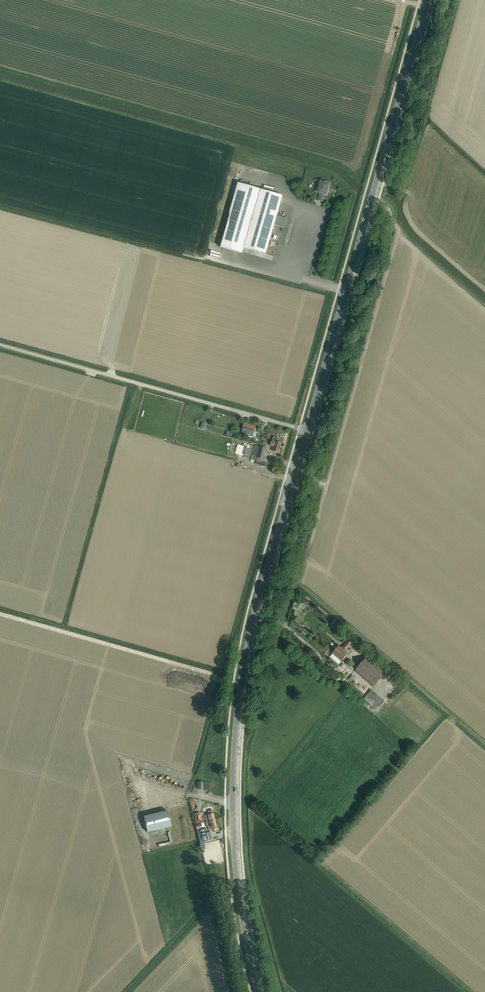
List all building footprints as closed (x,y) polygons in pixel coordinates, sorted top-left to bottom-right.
[(324,182),(321,181),(318,192),(320,193),(319,194),(317,200),(318,200),(322,201),(322,202),(324,194),(326,194),(329,183),(325,182),(324,182)] [(284,227),(287,218),(277,215),(282,196),(238,183),(220,246),(242,253),(244,247),(266,254),(274,225),(284,227)] [(242,432),(253,435),(252,436),(255,437),(257,433),(254,432),(256,426),(244,423),(242,432)] [(278,453),(282,443),(272,440),(270,446),(274,447),(272,451),(278,453)] [(249,459),(253,446),(247,444),(246,447),(243,447),(241,453),(244,454),(243,457),(249,459)] [(256,461),(257,458),(260,446),(255,445),(250,459),(256,461)] [(266,467),(267,464),(262,462),(266,448),(260,446),(257,458),(256,461),(255,463),(266,467)] [(346,650),(352,643),(348,640),(343,646),(342,646),(341,648),(339,645),(332,653),(332,654),(330,657),(338,664),(341,661),(348,653),(344,650),(345,649),(346,650)] [(360,653),(364,648),(358,643),(354,648),(360,653)] [(374,686),(385,674),(366,657),(356,669),(374,686)] [(366,698),(379,709),(387,700),(374,689),(366,698)] [(179,824),(175,808),(143,816),(147,832),(179,824)] [(206,821),(214,819),(212,810),(208,811),(209,814),(205,815),(206,821)] [(218,831),(214,819),(206,821),(208,830),(213,829),(214,832),(218,831)] [(206,832),(205,829),(199,830),(201,840),(210,838),(209,832),(206,832)]
